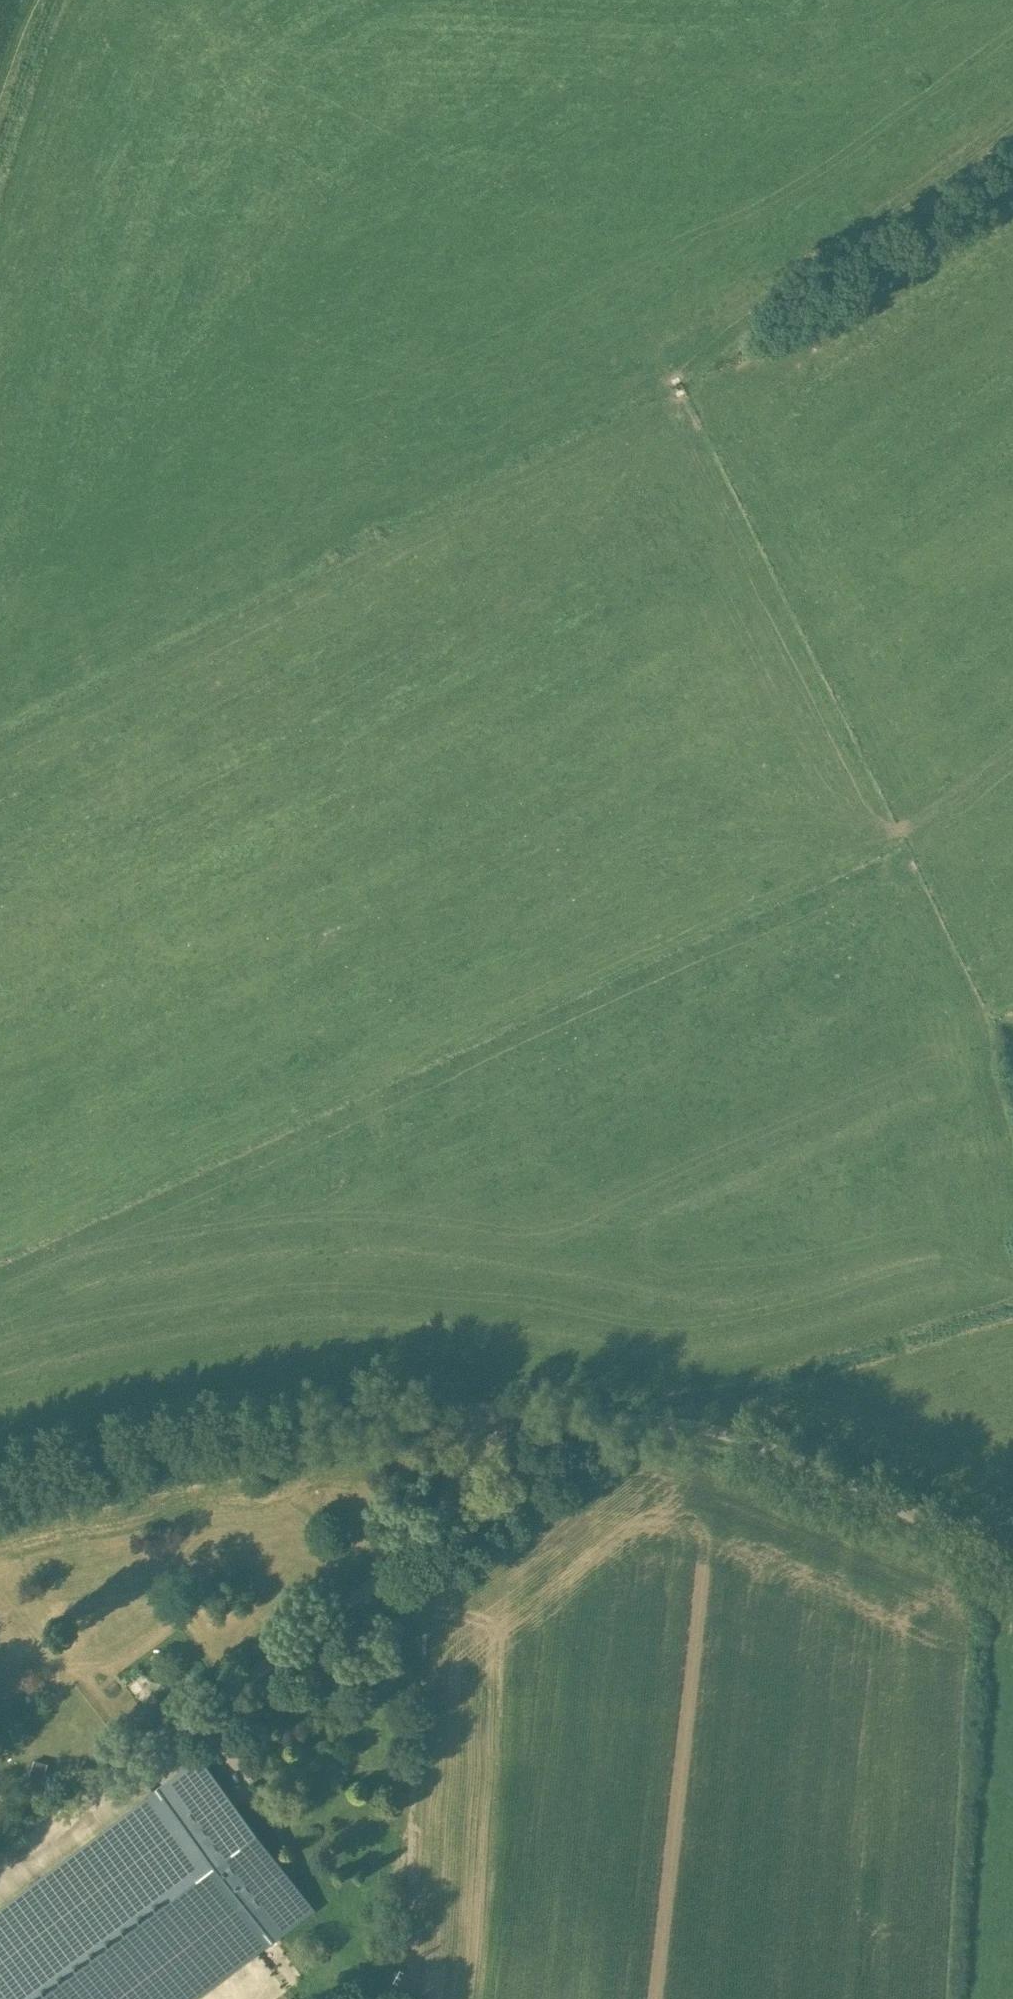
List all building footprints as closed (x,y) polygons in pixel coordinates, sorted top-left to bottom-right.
[(276,1873),(222,1802),(228,1798),(229,1793),(226,1789),(221,1789),(215,1793),(197,1769),(166,1793),(269,1930),(301,1906),(283,1882),(288,1878),(289,1873),(286,1869),(281,1869),(276,1873)] [(0,1919),(0,1998),(193,1998),(275,1937),(269,1930),(166,1793),(0,1919)]
